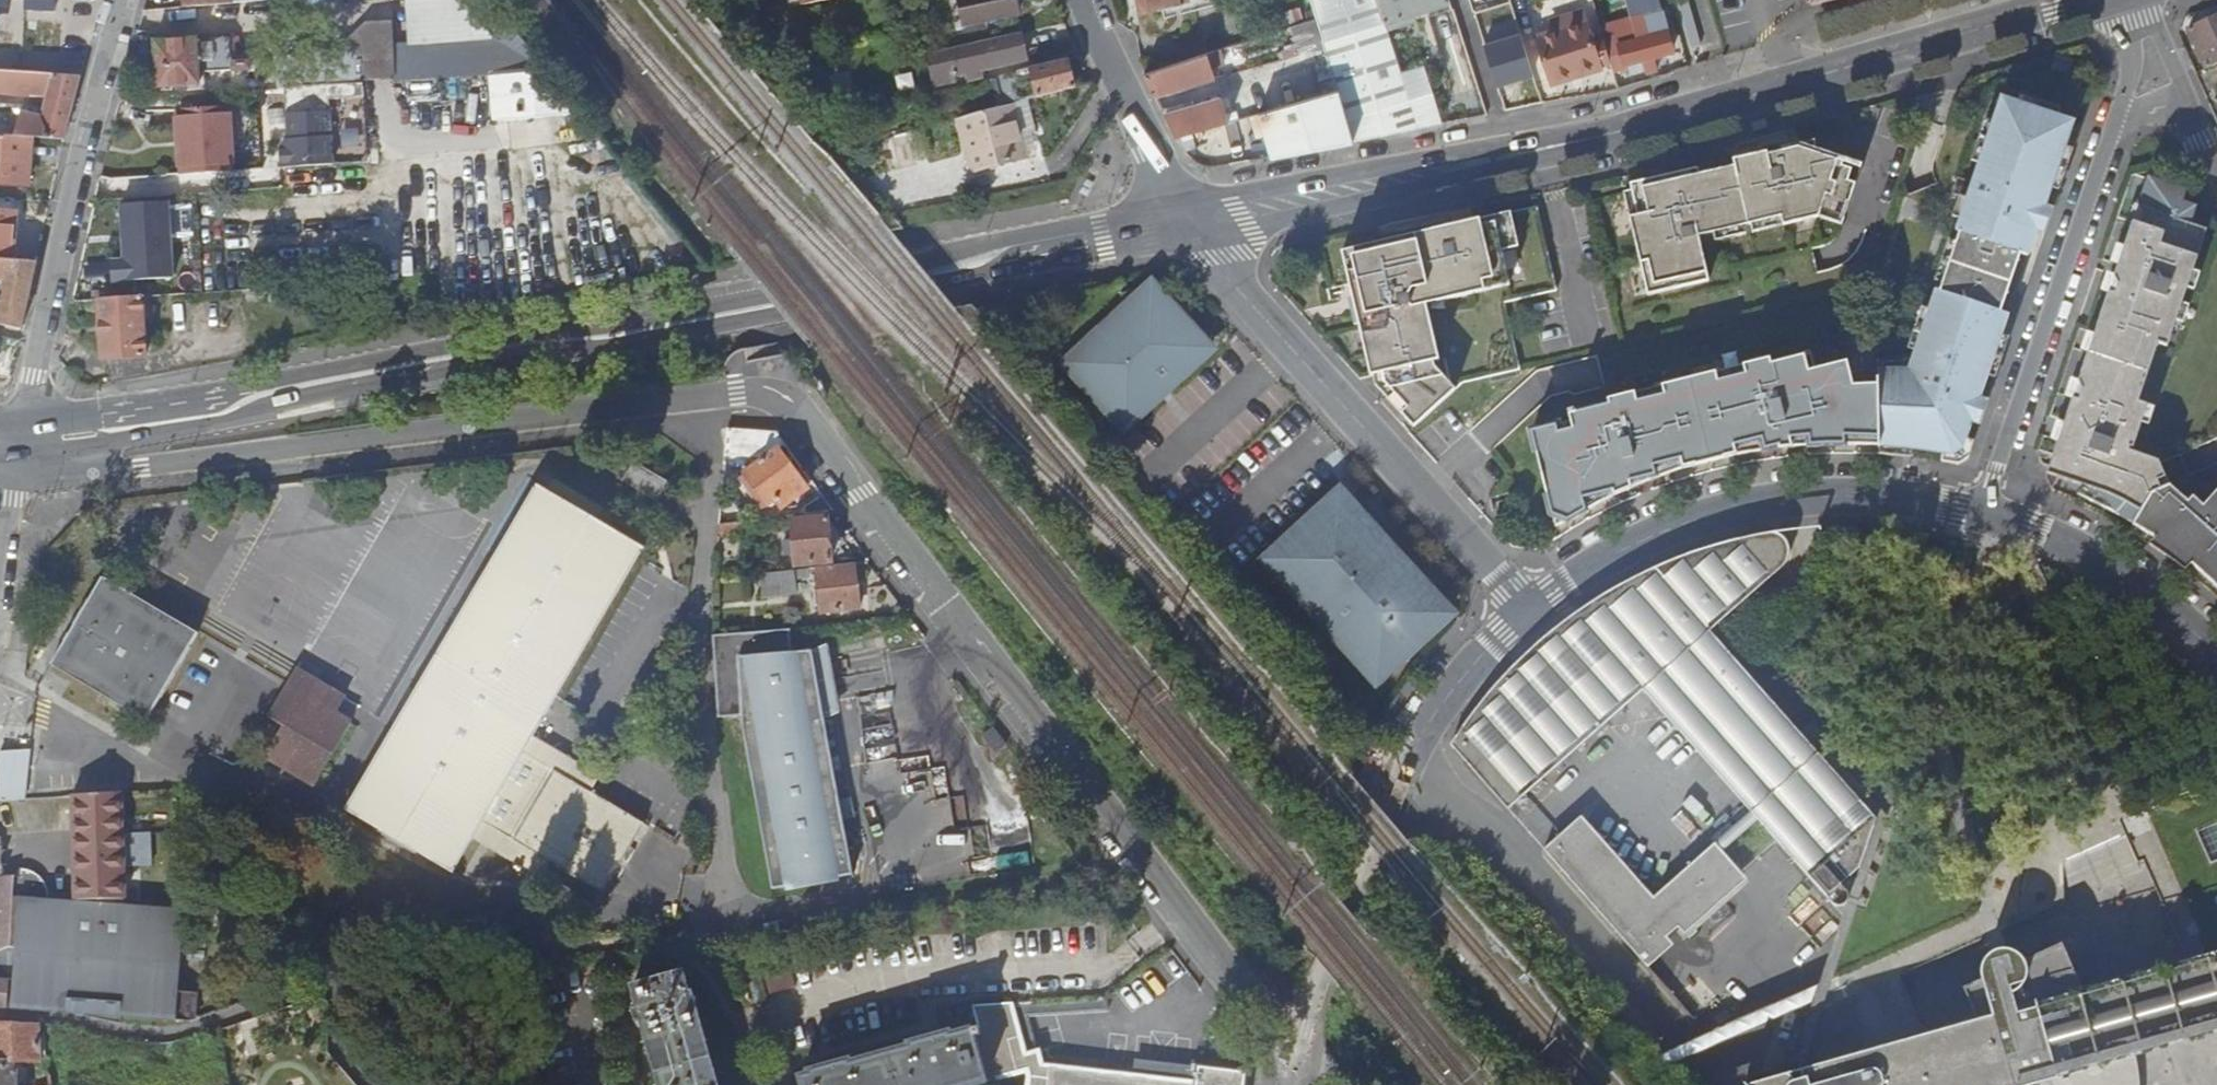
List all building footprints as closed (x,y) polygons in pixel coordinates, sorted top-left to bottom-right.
[(242,4),(242,0),(237,0),(232,1),(232,0),(187,0),(188,9),(242,4)] [(394,48),(396,84),(552,74),(491,0),(457,0),(493,42),(412,47),(394,48)] [(412,47),(493,42),(457,0),(408,0),(412,47)] [(849,0),(804,0),(806,9),(849,0)] [(958,30),(1011,19),(1007,0),(951,0),(958,30)] [(1148,14),(1165,10),(1168,21),(1220,9),(1218,0),(1144,0),(1148,14)] [(1318,22),(1327,52),(1340,94),(1262,117),(1274,156),(1275,162),(1446,127),(1445,124),(1428,68),(1405,75),(1392,34),(1380,0),(1312,0),(1318,22)] [(1452,0),(1380,0),(1392,34),(1456,12),(1452,0)] [(1556,22),(1560,33),(1589,24),(1586,13),(1556,22)] [(2191,31),(2209,70),(2216,66),(2216,20),(2191,31)] [(1317,54),(1327,52),(1318,22),(1293,30),(1301,55),(1317,54)] [(1614,63),(1617,73),(1631,69),(1630,66),(1644,61),(1649,64),(1655,62),(1658,58),(1675,53),(1669,32),(1650,38),(1648,36),(1642,37),(1639,40),(1633,22),(1617,26),(1623,46),(1610,49),(1614,63)] [(1614,63),(1610,49),(1607,37),(1594,40),(1589,24),(1560,33),(1541,39),(1554,82),(1614,63)] [(396,84),(394,48),(392,25),(366,27),(339,54),(363,53),(364,86),(367,86),(396,84)] [(1537,77),(1525,36),(1487,48),(1500,88),(1537,77)] [(952,53),(931,58),(939,89),(960,85),(958,80),(969,77),(971,84),(981,82),(980,75),(1029,63),(1022,38),(952,55),(952,53)] [(160,89),(176,88),(202,87),(201,75),(251,71),(251,60),(240,61),(233,61),(231,39),(157,44),(160,89)] [(233,61),(240,61),(238,39),(231,39),(233,61)] [(1235,63),(1231,50),(1148,77),(1159,99),(1218,80),(1214,66),(1218,64),(1219,68),(1235,63)] [(321,56),(322,59),(322,68),(300,70),(300,60),(282,61),(279,62),(281,92),(289,91),(364,86),(363,53),(339,54),(321,56)] [(2056,54),(2052,67),(2070,73),(2074,60),(2056,54)] [(322,59),(300,60),(300,70),(322,68),(322,59)] [(1040,101),(1077,92),(1070,64),(1021,76),(1026,94),(1038,91),(1040,101)] [(11,97),(13,73),(0,72),(0,97),(11,97)] [(11,97),(32,99),(33,74),(13,73),(11,97)] [(25,112),(18,138),(34,139),(67,141),(85,77),(33,74),(32,99),(39,99),(38,103),(50,104),(46,118),(25,112)] [(368,100),(367,86),(364,86),(289,91),(292,142),(291,142),(283,152),(284,170),(336,167),(332,102),(368,100)] [(177,98),(203,96),(202,87),(176,88),(177,98)] [(1971,425),(1972,422),(1980,424),(1988,401),(1980,398),(2009,314),(2001,311),(2021,253),(2028,256),(2037,230),(2045,232),(2053,208),(2045,206),(2074,121),(2002,97),(1973,182),(1957,176),(1952,192),(1968,197),(1966,204),(1957,231),(1959,231),(1939,291),(1936,290),(1922,330),(1920,338),(1910,367),(1879,368),(1879,385),(1877,385),(1877,437),(1879,437),(1879,446),(1918,449),(1953,455),(1963,449),(1971,425)] [(1234,125),(1227,102),(1168,119),(1180,141),(1234,125)] [(1030,161),(1028,156),(1024,141),(1036,138),(1040,137),(1031,103),(963,122),(976,175),(1030,161)] [(228,109),(184,112),(186,154),(181,155),(182,176),(232,173),(230,147),(228,112),(228,109)] [(1243,123),(1251,120),(1249,114),(1241,116),(1243,123)] [(920,167),(912,135),(897,139),(895,139),(904,172),(920,167)] [(0,137),(0,185),(31,187),(34,139),(18,138),(0,137)] [(1024,141),(1028,156),(1040,153),(1036,138),(1024,141)] [(1780,150),(1781,152),(1788,150),(1788,154),(1799,151),(1798,148),(1804,147),(1814,150),(1813,142),(1780,150)] [(1861,166),(1814,150),(1804,147),(1798,148),(1799,151),(1788,154),(1788,150),(1781,152),(1766,156),(1765,153),(1731,161),(1733,167),(1698,175),(1663,183),(1665,187),(1655,189),(1654,185),(1630,191),(1622,193),(1646,295),(1707,281),(1698,244),(1697,238),(1712,234),(1742,227),(1749,226),(1779,218),(1782,226),(1785,226),(1817,218),(1820,210),(1843,218),(1861,166)] [(1629,185),(1630,191),(1654,185),(1655,189),(1665,187),(1663,183),(1698,175),(1697,169),(1629,185)] [(2160,482),(2169,478),(2162,462),(2129,450),(2130,447),(2133,447),(2148,404),(2138,401),(2158,342),(2168,346),(2207,229),(2190,223),(2196,205),(2183,201),(2187,189),(2162,180),(2151,179),(2147,190),(2144,189),(2139,203),(2143,211),(2139,223),(2133,221),(2118,264),(2120,265),(2116,274),(2115,274),(2079,381),(2082,389),(2078,401),(2073,399),(2065,421),(2059,440),(2054,455),(2048,473),(2093,488),(2089,499),(2107,508),(2118,488),(2128,494),(2117,514),(2133,523),(2151,493),(2173,484),(2171,482),(2162,487),(2160,482)] [(170,203),(123,206),(126,262),(112,263),(114,283),(175,279),(170,203)] [(1535,206),(1471,222),(1472,229),(1456,233),(1454,227),(1447,228),(1433,232),(1433,230),(1398,238),(1399,245),(1386,248),(1384,241),(1348,249),(1353,271),(1345,272),(1351,299),(1358,297),(1361,311),(1359,312),(1362,322),(1357,323),(1369,374),(1369,376),(1372,375),(1443,360),(1449,387),(1464,383),(1519,370),(1518,369),(1503,304),(1556,292),(1535,206)] [(1840,226),(1843,218),(1820,210),(1817,218),(1840,226)] [(16,260),(19,215),(0,214),(0,259),(16,260)] [(1751,233),(1782,226),(1779,218),(1749,226),(1751,233)] [(1447,227),(1447,228),(1454,227),(1456,233),(1472,229),(1471,222),(1447,227)] [(1742,227),(1712,234),(1714,242),(1745,235),(1742,227)] [(1398,238),(1384,241),(1386,248),(1399,245),(1398,238)] [(1340,252),(1345,272),(1353,271),(1348,249),(1340,252)] [(25,329),(40,262),(16,260),(0,259),(0,282),(7,283),(0,313),(0,324),(25,329)] [(1182,304),(1169,290),(1165,287),(1160,285),(1152,284),(1118,294),(1123,309),(1063,364),(1122,429),(1209,349),(1173,311),(1182,304)] [(144,297),(101,300),(104,361),(148,358),(144,297)] [(1354,324),(1357,323),(1362,322),(1359,312),(1361,311),(1358,297),(1351,299),(1348,300),(1354,324)] [(1879,312),(1879,326),(1897,326),(1896,311),(1879,312)] [(1809,371),(1814,370),(1810,354),(1805,356),(1809,371)] [(1845,437),(1877,437),(1877,385),(1853,386),(1847,361),(1814,370),(1809,371),(1805,356),(1772,364),(1770,358),(1742,365),(1745,374),(1717,381),(1715,372),(1662,385),(1664,395),(1636,402),(1634,393),(1608,400),(1609,405),(1569,415),(1571,422),(1573,429),(1558,433),(1556,425),(1531,432),(1540,466),(1550,463),(1554,479),(1544,482),(1552,515),(1568,521),(1586,511),(1585,498),(1612,491),(1614,495),(1620,493),(1638,486),(1635,478),(1647,475),(1649,481),(1656,478),(1653,466),(1681,459),(1683,468),(1687,467),(1737,455),(1735,446),(1763,439),(1765,450),(1768,449),(1772,449),(1772,442),(1783,440),(1784,448),(1789,447),(1793,447),(1794,438),(1809,437),(1810,446),(1829,444),(1845,444),(1845,437)] [(1402,398),(1449,387),(1443,360),(1372,375),(1374,386),(1385,397),(1390,392),(1396,399),(1402,398)] [(1402,398),(1423,421),(1464,383),(1449,387),(1402,398)] [(1380,402),(1400,423),(1404,419),(1410,413),(1396,399),(1390,392),(1385,397),(1380,402)] [(1414,429),(1423,421),(1402,398),(1396,399),(1410,413),(1404,419),(1414,429)] [(780,452),(787,446),(778,434),(729,431),(729,442),(774,445),(779,452),(780,452)] [(1772,449),(1784,448),(1783,440),(1772,442),(1772,449)] [(780,452),(779,452),(748,476),(771,506),(777,502),(783,509),(809,490),(780,452)] [(639,465),(628,483),(663,504),(673,486),(639,465)] [(1638,486),(1649,481),(1647,475),(1635,478),(1638,486)] [(2171,482),(2169,478),(2160,482),(2162,487),(2171,482)] [(2173,484),(2151,493),(2133,523),(2134,523),(2134,524),(2155,536),(2157,538),(2161,534),(2192,562),(2216,585),(2216,488),(2204,502),(2194,493),(2189,498),(2173,484)] [(544,488),(351,811),(455,873),(476,839),(544,879),(554,862),(605,893),(647,823),(595,793),(605,776),(536,735),(648,550),(544,488)] [(2111,510),(2117,514),(2128,494),(2118,488),(2107,508),(2111,510)] [(1339,491),(1264,559),(1375,681),(1450,614),(1339,491)] [(794,523),(800,567),(859,561),(829,519),(794,523)] [(746,535),(744,524),(722,527),(721,538),(746,535)] [(1473,713),(1451,744),(1509,809),(1643,690),(1751,812),(1654,897),(1586,820),(1548,854),(1642,960),(1777,841),(1834,905),(1842,905),(1847,902),(1849,898),(1848,893),(1846,888),(1842,884),(1860,868),(1877,819),(1817,752),(1810,743),(1742,666),(1710,631),(1752,594),(1784,566),(1788,558),(1789,551),(1788,545),(1785,540),(1781,535),(1771,532),(1756,535),(1710,547),(1670,560),(1634,577),(1600,595),(1557,627),(1534,646),(1494,686),(1473,713)] [(2185,569),(2192,562),(2161,534),(2157,538),(2155,536),(2150,544),(2161,551),(2185,569)] [(820,570),(821,577),(826,613),(863,608),(857,565),(820,570)] [(798,580),(821,577),(820,570),(797,573),(798,580)] [(105,579),(56,662),(121,701),(132,707),(151,718),(200,635),(105,579)] [(852,865),(817,663),(796,667),(795,654),(794,631),(716,637),(721,718),(746,716),(746,730),(773,889),(854,875),(852,865)] [(796,667),(817,663),(815,650),(795,654),(796,667)] [(262,756),(311,786),(350,722),(334,712),(342,698),(294,669),(265,717),(280,726),(262,756)] [(997,757),(1008,750),(995,732),(984,740),(997,757)] [(0,781),(0,803),(17,802),(21,752),(14,752),(4,750),(0,781)] [(2138,812),(2120,821),(2138,862),(2144,859),(2188,961),(2195,977),(2211,972),(2216,993),(2216,861),(2211,863),(2197,831),(2216,822),(2216,777),(2138,812)] [(79,903),(127,906),(124,794),(76,797),(79,903)] [(998,831),(1023,827),(1020,804),(995,808),(998,831)] [(153,862),(152,830),(127,831),(128,863),(153,862)] [(79,903),(52,901),(52,899),(51,892),(48,885),(44,879),(39,875),(32,872),(25,871),(24,878),(7,878),(6,878),(4,847),(0,847),(0,849),(1,869),(0,873),(0,1008),(85,1013),(124,1024),(125,1017),(186,1021),(200,1017),(201,993),(181,992),(188,911),(127,906),(79,903)] [(1978,1020),(1801,1070),(1803,1078),(1793,1081),(1793,1078),(1790,1076),(1785,1074),(1747,1084),(2030,1084),(2045,1081),(2058,1077),(2135,1055),(2171,1045),(2216,1031),(2216,993),(2211,972),(2195,977),(2188,961),(2142,974),(2083,991),(2064,947),(2026,963),(2022,958),(2018,954),(2013,951),(2011,950),(2006,949),(1998,951),(1991,953),(1985,958),(1982,965),(1982,971),(1982,977),(1984,982),(1965,990),(1978,1020)] [(641,1009),(635,1010),(639,1023),(645,1022),(648,1032),(650,1040),(663,1084),(716,1084),(713,1074),(716,1073),(706,1040),(704,1040),(685,973),(636,986),(641,1009)] [(1655,1058),(1660,1070),(1813,1003),(1819,984),(1655,1058)] [(1105,1011),(1104,995),(1010,1004),(1025,1057),(1039,1053),(1028,1017),(1105,1011)] [(1247,1072),(1210,1068),(1179,1064),(1176,1080),(1135,1075),(1042,1064),(1039,1053),(1025,1057),(1010,1004),(972,1007),(977,1029),(989,1081),(989,1083),(1027,1072),(1029,1076),(1028,1084),(1246,1084),(1247,1072)] [(22,1061),(43,1063),(44,1063),(42,1026),(0,1024),(0,1084),(20,1084),(22,1061)] [(989,1081),(977,1029),(974,1030),(974,1029),(958,1034),(957,1031),(940,1035),(939,1032),(932,1034),(933,1037),(912,1043),(913,1046),(852,1063),(851,1060),(840,1063),(840,1060),(832,1062),(833,1065),(811,1071),(812,1074),(803,1076),(805,1084),(969,1084),(971,1084),(972,1084),(974,1084),(989,1081)] [(2135,1055),(2058,1077),(2045,1081),(2040,1084),(2140,1084),(2135,1055)] [(1138,1059),(1135,1075),(1176,1080),(1179,1064),(1138,1059)] [(44,1063),(43,1063),(45,1084),(53,1084),(53,1083),(50,1063),(44,1063)]
